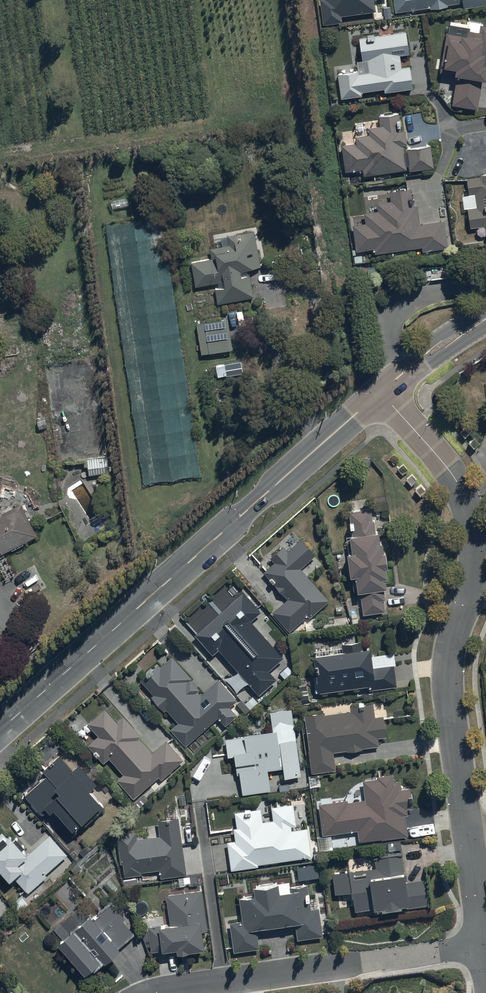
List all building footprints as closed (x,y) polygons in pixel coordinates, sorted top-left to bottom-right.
[(324,23),(343,21),(342,15),(377,10),(375,0),(321,0),(324,23)] [(396,11),(430,6),(430,8),(448,5),(448,3),(463,1),(464,7),(485,4),(485,0),(394,0),(396,11)] [(447,30),(440,70),(457,73),(452,102),(478,106),(483,77),(485,77),(485,24),(483,23),(483,21),(470,19),(469,25),(451,22),(450,31),(447,30)] [(404,54),(414,53),(410,27),(365,34),(369,62),(341,67),(345,97),(421,85),(417,61),(406,63),(404,54)] [(424,173),(423,167),(434,165),(431,143),(406,147),(407,149),(404,150),(403,143),(408,142),(406,128),(401,129),(401,124),(402,124),(401,117),(400,117),(399,110),(379,113),(381,123),(369,125),(370,132),(356,134),(357,141),(342,143),(346,170),(363,168),(364,174),(407,168),(407,164),(409,164),(410,169),(412,168),(413,175),(424,173)] [(467,176),(469,192),(462,193),(464,208),(467,207),(470,227),(485,225),(485,172),(481,173),(481,174),(467,176)] [(366,222),(354,224),(357,249),(376,247),(376,252),(423,246),(423,249),(448,246),(445,219),(420,223),(418,203),(413,204),(411,187),(390,189),(391,200),(377,202),(377,199),(366,200),(367,211),(365,211),(366,222)] [(128,198),(111,201),(113,209),(129,207),(128,198)] [(163,216),(105,225),(144,484),(202,475),(163,216)] [(212,257),(192,261),(196,286),(219,281),(220,287),(215,288),(217,302),(254,295),(249,267),(260,265),(254,229),(227,234),(228,243),(210,247),(212,257)] [(229,318),(197,323),(201,353),(233,348),(229,318)] [(107,455),(86,457),(89,473),(109,471),(107,455)] [(39,534),(23,502),(2,512),(1,509),(0,509),(0,553),(39,534)] [(354,549),(348,549),(352,573),(356,572),(358,589),(361,588),(365,613),(386,610),(384,598),(386,597),(384,586),(388,585),(386,574),(389,574),(387,564),(389,563),(387,548),(385,548),(384,538),(382,538),(380,528),(377,529),(375,518),(373,518),(371,507),(349,510),(352,532),(351,532),(354,549)] [(275,561),(264,571),(287,597),(273,610),(290,630),(308,614),(311,616),(330,599),(301,566),(316,553),(302,537),(288,549),(283,544),(271,555),(275,561)] [(261,610),(243,590),(196,633),(213,652),(219,647),(260,692),(278,677),(270,668),(283,656),(250,619),(261,610)] [(343,648),(315,651),(318,675),(315,675),(316,690),(368,684),(369,687),(397,684),(395,663),(396,663),(395,652),(372,654),(371,644),(363,645),(362,640),(343,642),(343,648)] [(160,665),(157,661),(140,677),(154,693),(151,695),(164,709),(166,707),(179,721),(171,728),(186,744),(218,714),(227,724),(237,714),(230,705),(237,698),(218,677),(201,693),(198,689),(200,687),(171,655),(160,665)] [(324,711),(304,714),(313,772),(337,768),(334,750),(347,748),(347,750),(363,747),(363,746),(380,743),(379,736),(387,735),(384,714),(375,715),(373,700),(350,704),(351,710),(325,714),(324,711)] [(245,735),(226,737),(228,754),(235,753),(237,772),(240,772),(242,792),(272,789),(269,768),(284,766),(285,776),(302,774),(292,706),(270,709),(273,727),(245,731),(245,735)] [(117,720),(105,707),(88,721),(98,734),(88,743),(104,761),(111,756),(125,772),(117,778),(133,797),(160,775),(162,778),(184,759),(167,739),(152,751),(140,737),(142,735),(124,714),(117,720)] [(73,768),(60,753),(43,767),(48,772),(25,792),(43,812),(49,806),(73,834),(78,830),(74,826),(103,800),(92,787),(97,782),(79,762),(73,768)] [(348,798),(319,802),(323,833),(359,829),(360,840),(408,834),(406,814),(408,813),(407,807),(414,806),(411,786),(402,787),(401,779),(395,780),(394,772),(377,775),(378,776),(363,778),(366,798),(348,801),(348,798)] [(236,839),(228,840),(231,868),(259,864),(259,863),(312,856),(308,826),(292,829),(292,825),(297,824),(294,803),(272,806),(274,819),(263,820),(261,807),(235,811),(237,825),(234,826),(236,839)] [(136,830),(118,832),(121,862),(123,861),(125,875),(142,873),(142,870),(160,868),(160,876),(187,873),(179,816),(157,819),(159,834),(137,837),(136,830)] [(11,878),(14,875),(28,891),(47,875),(45,873),(68,853),(50,833),(28,852),(11,832),(7,835),(3,830),(1,832),(0,831),(0,865),(11,878)] [(350,869),(333,871),(336,892),(352,890),(353,894),(354,894),(356,909),(382,905),(383,907),(404,904),(403,902),(409,901),(410,905),(430,903),(427,877),(408,880),(407,868),(405,869),(403,852),(375,856),(377,866),(351,870),(350,869)] [(120,886),(112,877),(103,884),(112,893),(120,886)] [(243,919),(230,921),(234,950),(260,947),(257,925),(295,920),(298,938),(324,934),(320,906),(312,907),(309,882),(299,884),(299,887),(290,888),(289,881),(283,881),(284,888),(280,889),(279,879),(255,882),(256,892),(240,895),(243,919)] [(171,921),(148,924),(152,950),(178,946),(178,949),(206,945),(204,929),(209,928),(202,888),(166,893),(171,921)] [(29,904),(21,896),(13,904),(21,912),(29,904)] [(64,944),(61,946),(77,965),(79,963),(85,970),(94,962),(97,965),(106,957),(107,958),(122,945),(120,943),(135,931),(124,919),(126,917),(111,900),(99,911),(100,912),(96,916),(92,911),(59,939),(64,944)]
